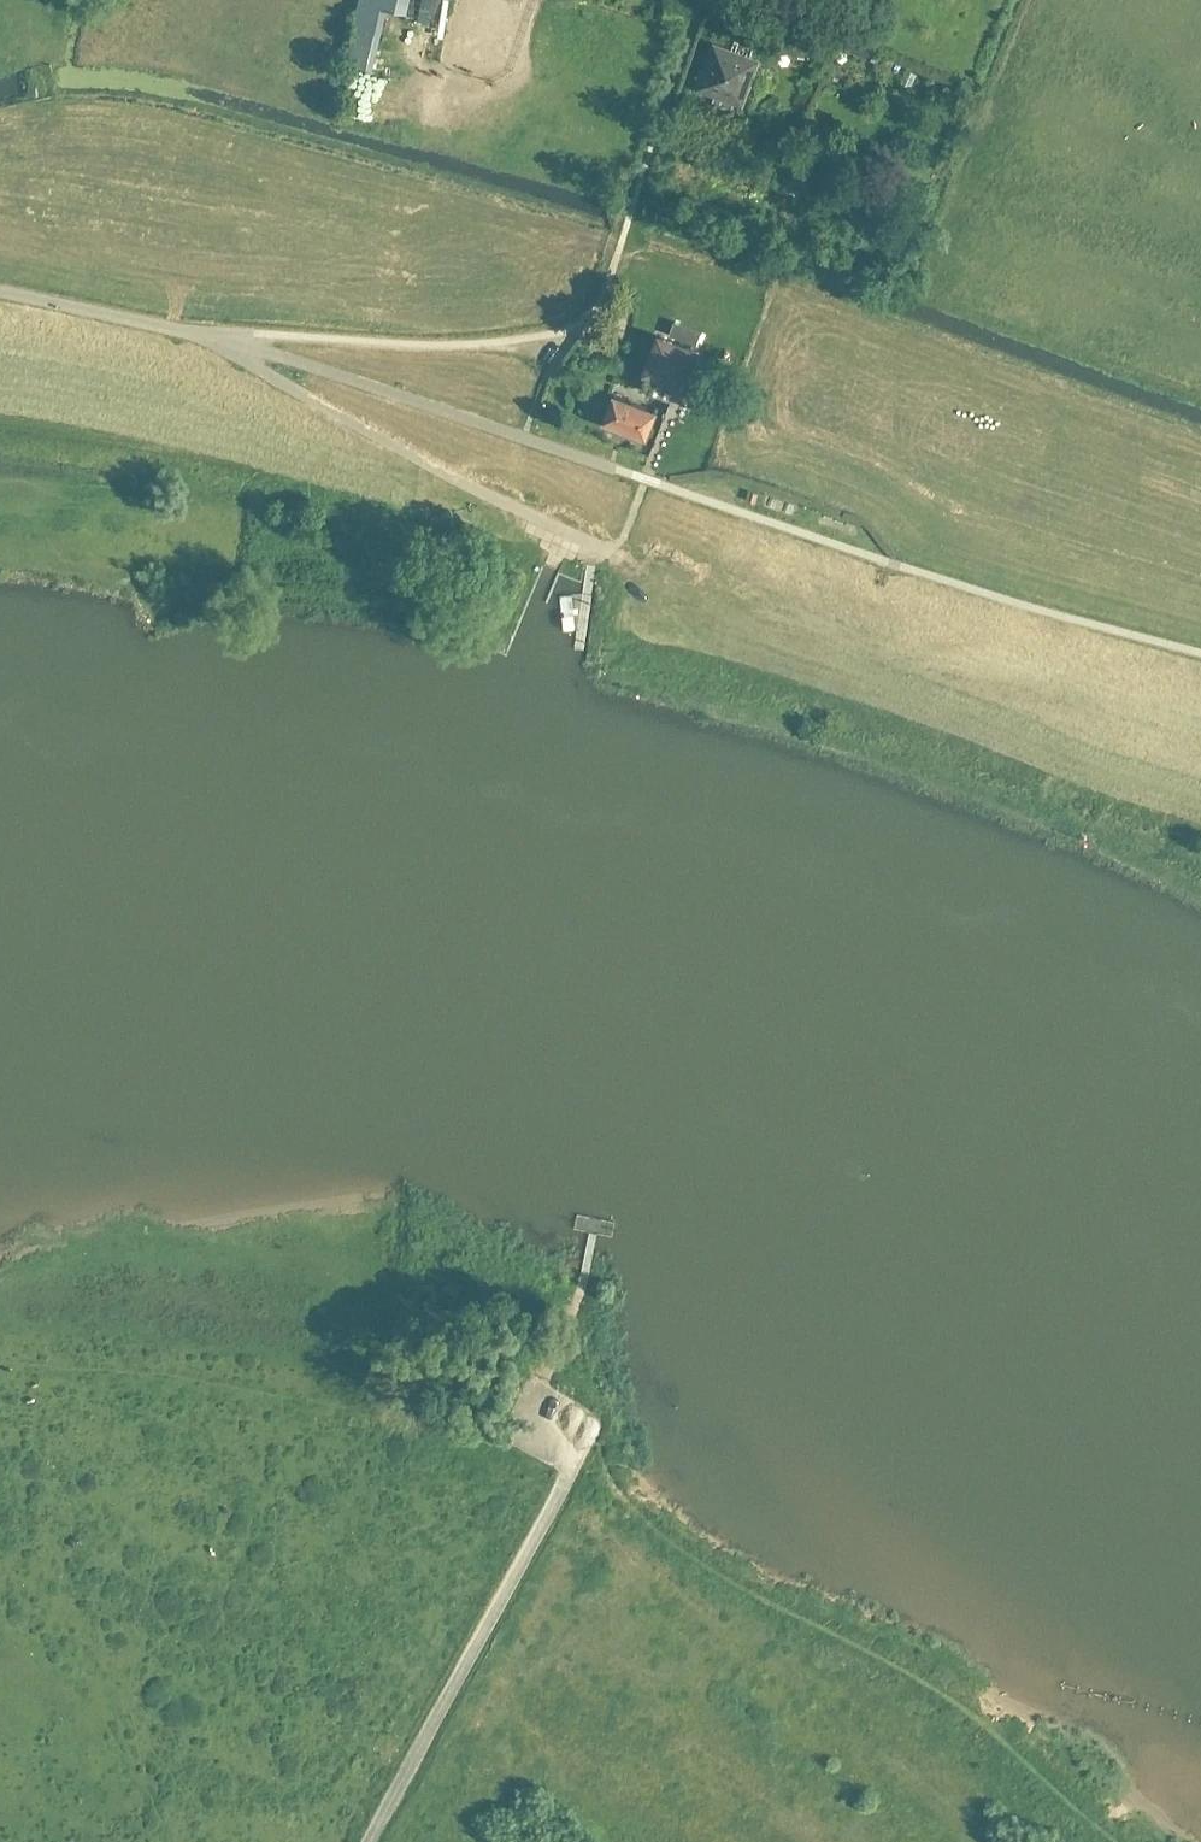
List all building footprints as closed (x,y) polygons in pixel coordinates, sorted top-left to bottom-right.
[(366,6),(361,39),(379,42),(383,9),(366,6)] [(785,18),(782,25),(781,25),(772,48),(796,57),(804,59),(815,29),(785,18)] [(709,104),(730,112),(733,101),(740,103),(756,61),(749,58),(753,48),(732,40),(729,51),(713,45),(697,88),(713,94),(709,104)] [(356,58),(353,80),(369,82),(366,97),(383,99),(389,63),(356,58)] [(657,336),(644,372),(679,386),(693,350),(657,336)] [(602,421),(645,437),(654,410),(612,394),(602,421)]
